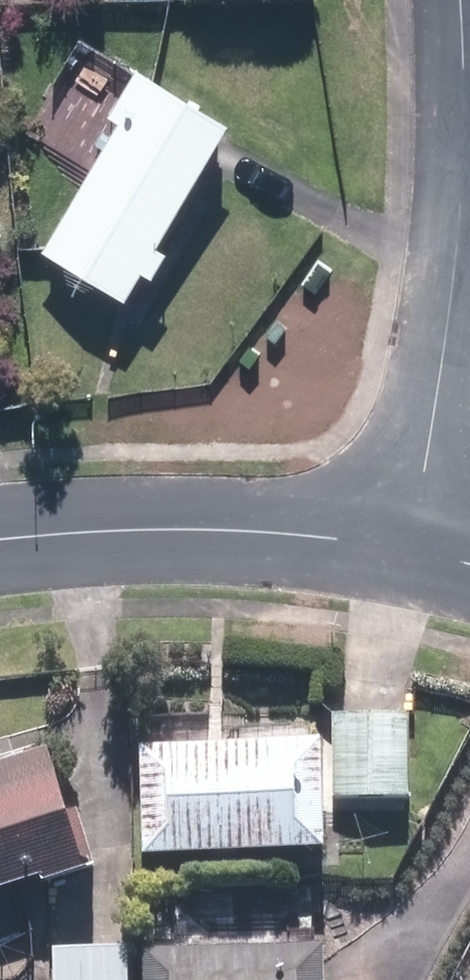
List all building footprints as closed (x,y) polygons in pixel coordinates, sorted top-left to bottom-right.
[(228,111),(140,66),(52,235),(140,280),(228,111)] [(422,714),(357,711),(353,786),(418,790),(422,714)] [(334,727),(149,726),(149,842),(333,843),(334,727)] [(0,769),(0,872),(94,837),(61,747),(0,769)] [(66,937),(65,979),(134,979),(135,938),(66,937)] [(156,979),(299,979),(299,947),(156,949),(156,979)]
